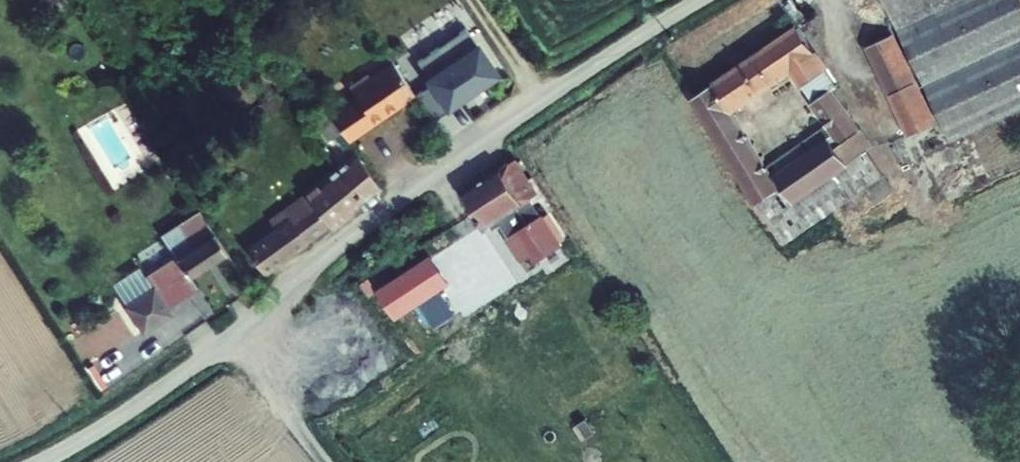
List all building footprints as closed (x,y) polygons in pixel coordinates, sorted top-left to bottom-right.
[(957,136),(1019,106),(1019,0),(894,0),(957,136)] [(778,170),(738,104),(798,64),(846,134),(861,125),(863,123),(836,82),(841,78),(803,20),(699,89),(789,237),(811,221),(869,182),(887,170),(870,146),(854,158),(841,138),(836,131),(778,170)] [(897,31),(874,41),(916,131),(939,121),(897,31)] [(438,101),(495,61),(479,38),(434,70),(417,44),(405,52),(438,101)] [(353,135),(420,87),(400,57),(380,72),(376,67),(357,80),(360,85),(342,98),(346,104),(336,111),(348,128),(353,135)] [(854,158),(870,146),(874,144),(861,125),(846,134),(841,138),(854,158)] [(352,152),(343,160),(369,194),(386,180),(353,135),(348,128),(340,135),(352,152)] [(541,183),(519,151),(471,183),(493,214),(541,183)] [(339,213),(343,216),(369,194),(343,160),(298,198),(305,208),(290,219),(284,209),(270,219),(276,228),(260,238),(254,230),(246,235),(267,265),(339,213)] [(869,182),(811,221),(821,237),(879,197),(869,182)] [(493,254),(507,274),(577,228),(558,200),(543,209),(547,216),(493,254)] [(192,271),(228,248),(202,206),(164,230),(177,251),(172,254),(193,287),(199,283),(192,271)] [(167,303),(193,287),(172,254),(146,271),(153,283),(127,300),(144,326),(171,308),(167,303)]
